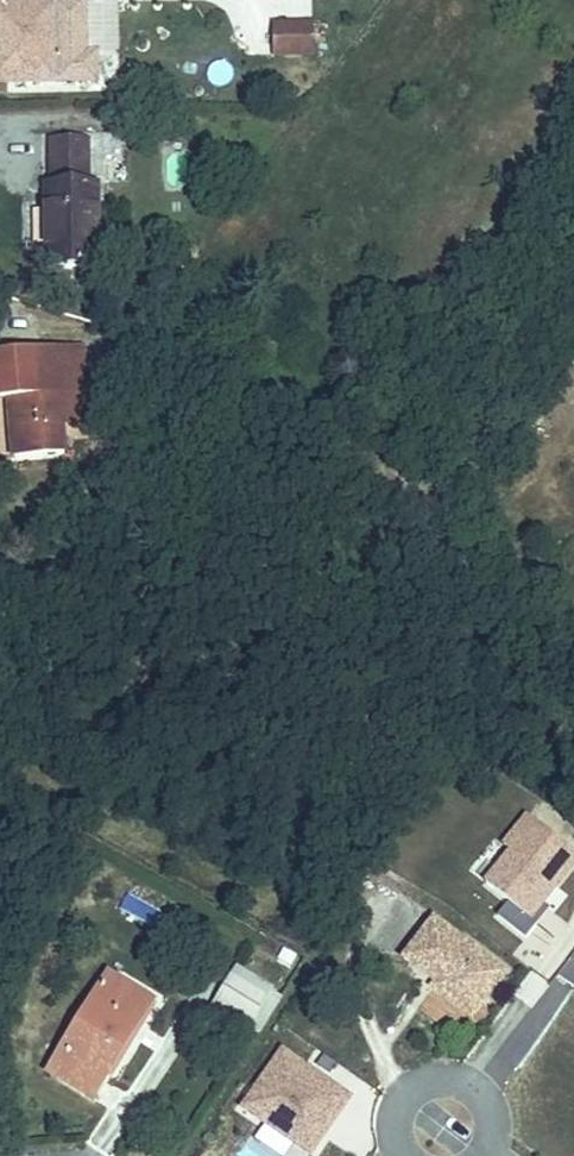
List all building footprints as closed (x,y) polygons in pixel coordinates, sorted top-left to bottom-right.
[(84,77),(98,77),(97,52),(84,52),(83,0),(0,0),(0,79),(54,78),(84,77)] [(313,22),(273,21),(272,55),(312,56),(313,22)] [(51,134),(51,179),(91,179),(91,134),(51,134)] [(51,179),(42,179),(42,258),(103,257),(102,179),(91,179),(51,179)] [(67,455),(65,421),(88,420),(86,394),(82,346),(0,351),(0,460),(67,455)] [(494,915),(527,936),(573,864),(573,845),(522,812),(477,880),(505,898),(494,915)] [(432,914),(401,954),(427,974),(431,969),(437,974),(433,979),(429,984),(454,1003),(463,991),(478,1003),(504,970),(432,914)] [(260,1007),(273,987),(236,962),(223,982),(260,1007)] [(95,1101),(157,1000),(105,968),(43,1069),(95,1101)] [(431,969),(427,974),(433,979),(437,974),(431,969)] [(463,991),(454,1003),(469,1015),(478,1003),(463,991)] [(311,1155),(312,1155),(354,1095),(278,1042),(235,1103),(311,1155)]
